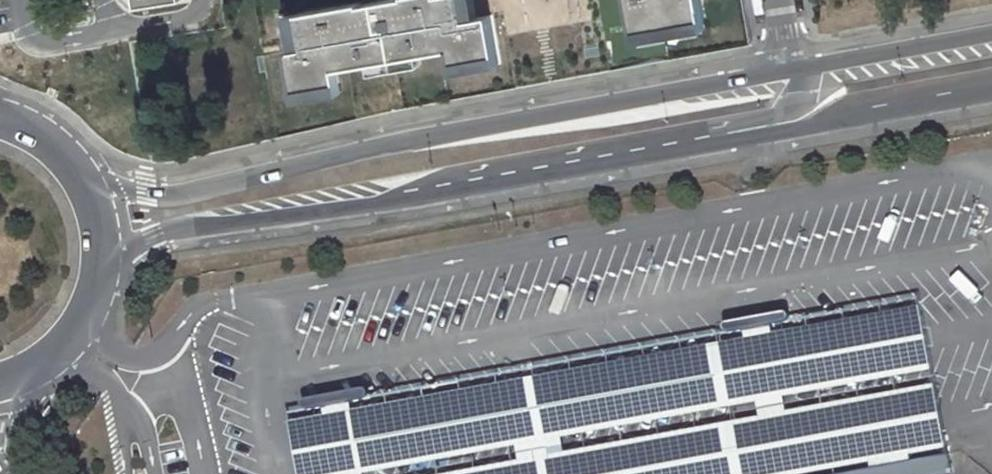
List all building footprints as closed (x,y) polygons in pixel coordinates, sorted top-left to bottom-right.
[(295,88),(338,81),(336,65),(449,46),(452,59),(497,51),(489,13),(468,16),(463,0),(373,0),(361,2),(360,0),(350,0),(297,10),(303,44),(289,45),(295,88)] [(634,30),(701,19),(698,0),(629,0),(634,30)] [(946,457),(852,473),(949,473),(946,457)]
